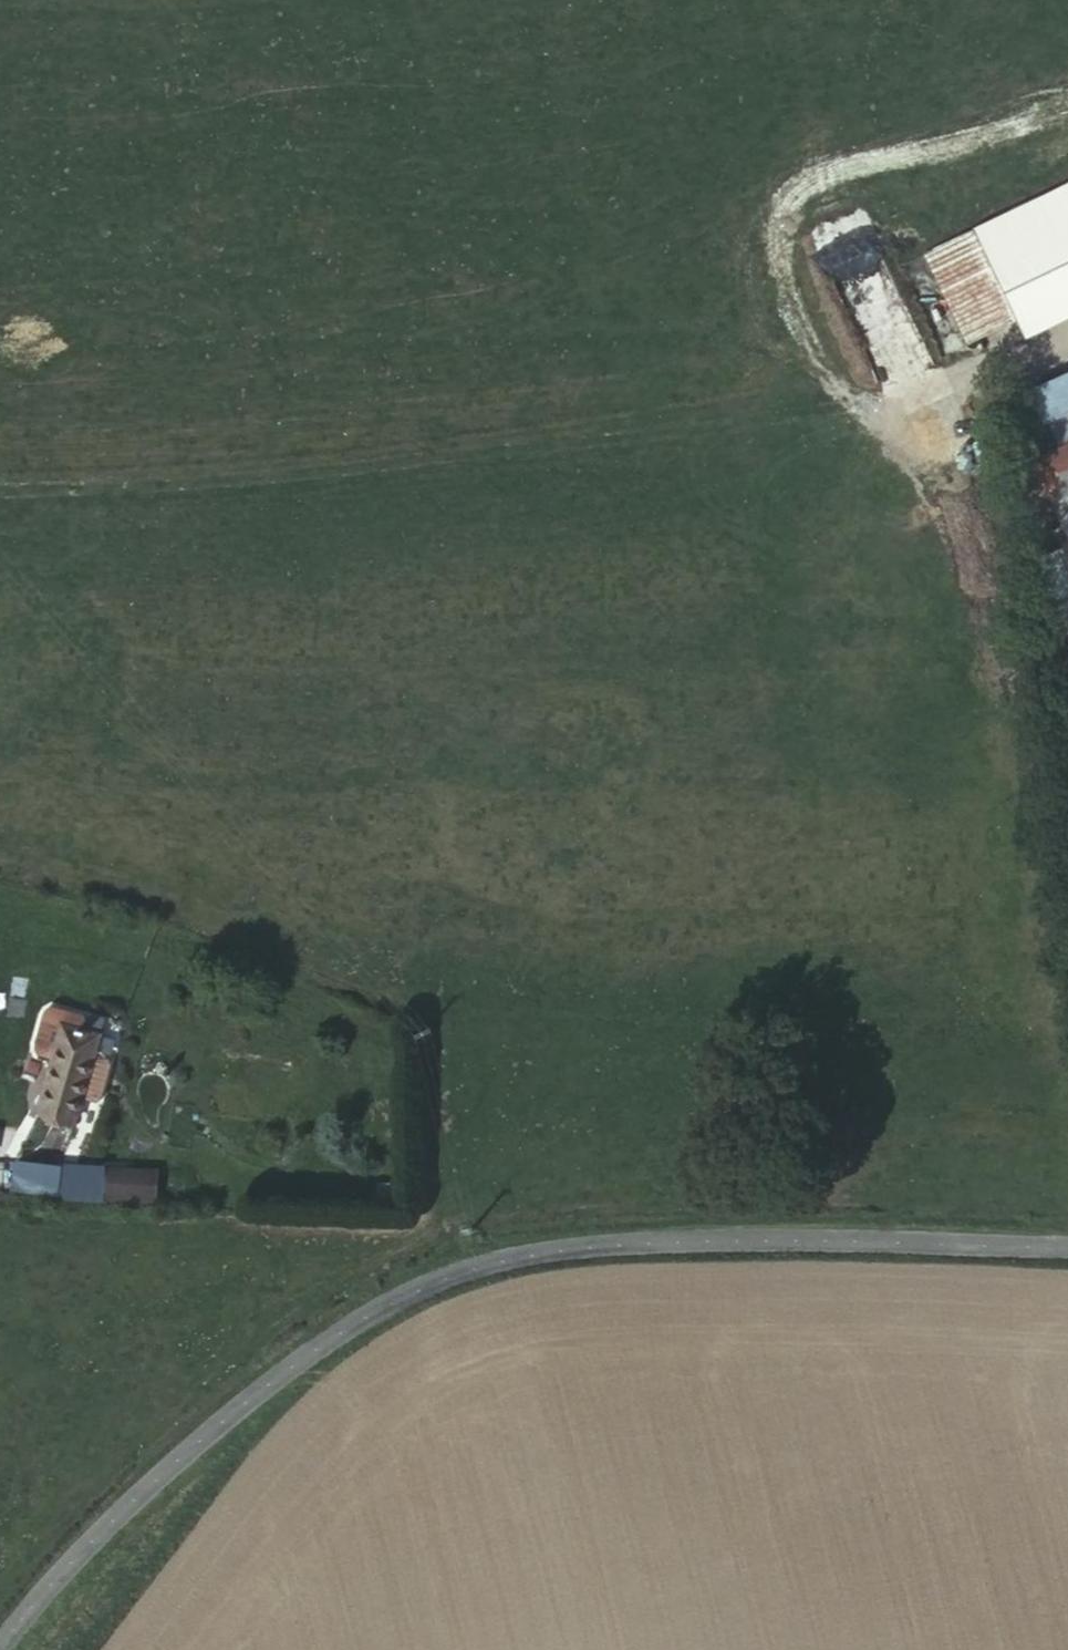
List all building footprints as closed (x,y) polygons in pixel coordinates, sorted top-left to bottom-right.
[(994,217),(976,224),(1004,283),(1028,335),(1067,318),(1067,184),(994,217)] [(1067,411),(1067,374),(1056,379),(1067,411)] [(1049,469),(1067,509),(1067,508),(1067,461),(1049,469)] [(85,1042),(109,1044),(110,1029),(105,1024),(73,1023),(67,1033),(64,1053),(64,1069),(66,1076),(80,1077),(85,1042)] [(80,1077),(73,1132),(108,1137),(112,1116),(120,1072),(125,1044),(109,1044),(85,1042),(80,1077)] [(195,1198),(146,1196),(144,1230),(193,1231),(195,1198)]
